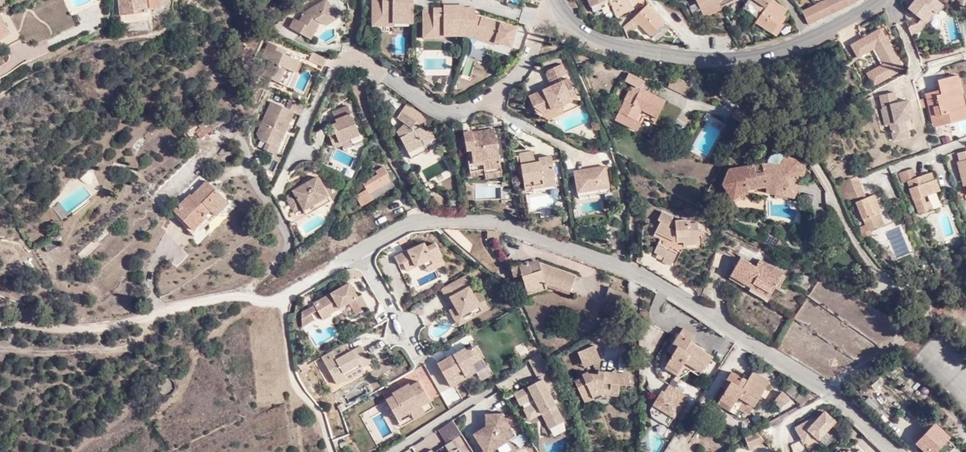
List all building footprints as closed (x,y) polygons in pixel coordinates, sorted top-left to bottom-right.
[(138,13),(137,2),(132,2),(132,0),(118,0),(120,15),(138,13)] [(138,13),(147,12),(146,0),(132,0),(132,2),(137,2),(138,13)] [(160,7),(159,0),(148,0),(149,9),(150,9),(160,7)] [(327,0),(320,0),(302,11),(297,20),(294,17),(288,27),(311,39),(320,22),(325,25),(337,17),(327,0)] [(392,23),(413,22),(413,0),(371,0),(371,20),(391,20),(392,23)] [(593,11),(610,3),(616,16),(633,8),(630,0),(588,0),(593,11)] [(702,13),(729,0),(697,0),(702,13)] [(781,22),(779,20),(784,13),(785,11),(768,0),(747,0),(742,7),(758,18),(755,21),(775,35),(783,23),(781,22)] [(802,10),(809,23),(856,0),(822,0),(802,10)] [(916,0),(914,0),(906,9),(918,19),(916,22),(917,24),(921,28),(922,27),(925,24),(916,0)] [(917,0),(916,0),(925,24),(940,5),(933,0),(922,0),(920,2),(917,0)] [(663,21),(647,4),(634,17),(650,35),(663,21)] [(495,38),(494,41),(512,46),(518,28),(500,22),(499,23),(480,17),(478,25),(474,24),(474,15),(474,7),(464,7),(464,5),(443,6),(443,8),(423,9),(423,33),(443,33),(443,35),(467,35),(474,37),(476,32),(495,38)] [(3,38),(9,35),(0,18),(0,32),(3,38)] [(917,24),(908,26),(911,36),(924,29),(922,27),(921,28),(917,24)] [(347,28),(339,29),(341,41),(350,40),(347,28)] [(884,64),(875,69),(881,81),(903,69),(880,28),(849,45),(856,57),(874,47),(884,64)] [(9,35),(3,38),(10,52),(21,46),(13,32),(9,35)] [(493,45),(494,41),(495,38),(476,32),(474,37),(474,39),(493,45)] [(289,86),(295,72),(301,57),(268,43),(262,58),(271,62),(265,76),(289,86)] [(325,67),(328,58),(312,51),(309,60),(325,67)] [(546,82),(566,73),(561,62),(546,69),(542,73),(546,82)] [(881,81),(875,69),(866,73),(873,86),(881,81)] [(306,70),(297,91),(304,94),(313,73),(306,70)] [(926,97),(928,107),(933,123),(965,115),(965,105),(957,71),(936,76),(938,85),(940,91),(934,92),(933,86),(924,88),(926,97)] [(300,74),(295,72),(289,86),(294,89),(300,74)] [(640,92),(642,89),(645,82),(629,74),(625,81),(633,85),(638,87),(633,96),(630,103),(625,101),(620,112),(636,120),(639,115),(644,118),(654,123),(665,101),(649,93),(648,96),(640,92)] [(544,113),(577,98),(567,76),(526,95),(531,106),(544,113)] [(680,94),(686,83),(672,76),(667,87),(667,88),(680,94)] [(691,85),(686,83),(680,94),(685,97),(691,85)] [(638,87),(633,85),(629,94),(633,96),(638,87)] [(883,107),(887,122),(892,121),(893,124),(894,130),(910,127),(907,116),(906,111),(913,109),(910,96),(898,98),(896,89),(882,92),(885,107),(883,107)] [(926,97),(918,98),(921,109),(928,107),(926,97)] [(300,117),(305,105),(289,98),(285,107),(269,100),(255,134),(258,139),(265,143),(262,149),(276,156),(295,114),(300,117)] [(580,104),(577,98),(544,113),(531,106),(534,113),(546,119),(580,104)] [(342,143),(360,135),(347,103),(331,110),(334,118),(329,120),(332,129),(326,131),(332,146),(338,148),(343,145),(342,143)] [(408,151),(425,142),(436,137),(432,129),(428,128),(425,129),(422,124),(416,129),(412,126),(416,120),(403,112),(400,117),(404,121),(397,130),(408,151)] [(638,130),(644,118),(639,115),(636,120),(620,112),(616,119),(638,130)] [(933,123),(933,127),(965,120),(965,115),(933,123)] [(395,125),(397,130),(404,121),(400,117),(395,125)] [(416,129),(422,124),(416,120),(412,126),(416,129)] [(199,128),(195,130),(200,138),(205,136),(204,134),(211,130),(208,124),(205,125),(203,122),(198,125),(199,128)] [(894,130),(893,124),(889,125),(893,141),(910,138),(909,133),(896,136),(894,130)] [(484,172),(502,169),(495,125),(472,129),(475,147),(470,148),(473,164),(483,163),(484,167),(484,172)] [(896,136),(909,133),(911,133),(910,127),(894,130),(896,136)] [(475,147),(472,129),(463,131),(466,148),(470,148),(475,147)] [(427,147),(425,142),(408,151),(410,155),(427,147)] [(133,153),(137,149),(132,143),(128,147),(133,153)] [(520,149),(522,162),(523,172),(526,185),(532,184),(532,188),(556,183),(555,176),(557,176),(552,153),(536,156),(534,147),(520,149)] [(959,153),(960,159),(956,160),(961,182),(965,181),(965,183),(965,151),(959,153)] [(779,166),(784,155),(783,155),(778,153),(775,153),(772,155),(770,159),(769,164),(779,166)] [(724,187),(735,201),(742,195),(749,194),(749,189),(767,187),(767,184),(787,187),(790,177),(800,178),(802,167),(793,160),(784,155),(779,166),(769,164),(769,167),(764,167),(764,164),(730,170),(724,187)] [(597,189),(597,193),(610,191),(605,165),(573,171),(577,192),(590,190),(597,189)] [(369,193),(391,179),(384,167),(376,171),(377,174),(363,183),(366,190),(356,196),(362,206),(373,199),(369,193)] [(503,174),(502,169),(484,172),(485,178),(503,174)] [(929,211),(926,203),(924,197),(940,191),(936,180),(929,183),(926,175),(916,179),(912,169),(899,174),(903,184),(907,182),(920,214),(929,211)] [(311,204),(314,209),(333,198),(318,172),(292,188),(292,189),(284,194),(293,211),(302,205),(304,208),(306,207),(311,204)] [(857,176),(843,181),(846,191),(861,187),(857,176)] [(791,195),(800,178),(790,177),(787,187),(767,184),(767,187),(767,191),(791,195)] [(395,186),(391,179),(369,193),(373,199),(395,186)] [(208,223),(228,203),(206,181),(191,196),(190,195),(174,210),(195,231),(205,221),(208,223)] [(476,199),(501,198),(500,187),(476,188),(476,199)] [(861,187),(846,191),(850,201),(853,199),(864,195),(861,187)] [(866,199),(855,203),(861,221),(862,221),(866,233),(876,229),(872,218),(877,216),(879,215),(872,197),(866,199)] [(696,231),(699,231),(698,223),(690,224),(690,220),(676,221),(675,222),(671,221),(673,218),(663,212),(658,220),(661,222),(656,232),(671,239),(673,237),(677,238),(677,242),(683,241),(696,241),(696,231)] [(882,227),(877,216),(872,218),(876,229),(882,227)] [(700,244),(699,231),(696,231),(696,241),(683,241),(684,245),(700,244)] [(684,245),(683,241),(677,242),(671,239),(656,232),(654,236),(661,240),(658,244),(677,254),(679,251),(681,252),(684,245)] [(780,239),(768,234),(765,240),(777,245),(780,239)] [(46,252),(59,245),(55,237),(43,244),(46,252)] [(81,259),(98,242),(93,237),(77,254),(81,259)] [(433,262),(442,257),(435,240),(424,245),(423,241),(393,254),(397,262),(403,260),(407,268),(416,264),(422,261),(430,257),(433,262)] [(671,266),(677,254),(658,244),(655,252),(658,253),(665,257),(663,262),(671,266)] [(656,258),(663,262),(665,257),(658,253),(656,258)] [(445,263),(442,257),(433,262),(424,266),(427,271),(445,263)] [(753,284),(751,287),(769,298),(784,274),(763,261),(758,269),(756,267),(741,259),(733,272),(753,284)] [(575,276),(539,263),(529,266),(528,262),(518,265),(521,275),(527,291),(545,286),(545,283),(570,292),(575,276)] [(513,277),(521,275),(518,265),(510,267),(513,277)] [(731,275),(751,287),(753,284),(733,272),(731,275)] [(402,274),(392,279),(400,296),(411,291),(402,274)] [(464,275),(438,290),(450,309),(446,311),(456,327),(489,308),(478,292),(472,296),(466,287),(470,284),(464,275)] [(491,283),(485,278),(482,282),(488,286),(491,283)] [(316,304),(319,309),(326,322),(334,317),(333,314),(348,306),(355,318),(370,310),(363,297),(359,299),(350,282),(315,302),(316,304)] [(313,313),(319,309),(316,304),(301,312),(302,326),(315,319),(313,313)] [(712,358),(693,346),(691,350),(687,347),(691,341),(695,335),(683,328),(671,347),(675,349),(673,354),(667,364),(679,372),(685,361),(702,372),(706,364),(708,366),(712,358)] [(346,343),(342,345),(347,354),(351,352),(346,343)] [(342,345),(321,357),(336,383),(346,377),(362,367),(363,368),(370,363),(360,346),(351,352),(347,354),(342,345)] [(581,361),(598,354),(594,345),(577,352),(581,361)] [(463,369),(483,358),(476,346),(465,352),(457,357),(455,353),(437,364),(451,387),(468,377),(466,374),(463,369)] [(457,357),(465,352),(462,349),(455,353),(457,357)] [(551,372),(541,352),(529,359),(538,377),(541,375),(542,377),(551,372)] [(600,361),(598,354),(581,361),(584,368),(595,363),(600,361)] [(486,363),(483,358),(463,369),(466,374),(486,363)] [(699,376),(702,372),(685,361),(679,372),(667,364),(665,368),(680,378),(691,371),(699,376)] [(346,377),(349,382),(365,372),(363,368),(362,367),(346,377)] [(612,372),(599,371),(598,374),(593,374),(589,373),(588,372),(582,375),(583,377),(575,381),(584,401),(599,394),(603,395),(619,396),(620,385),(631,385),(629,374),(616,372),(614,370),(612,372)] [(555,381),(551,372),(542,377),(542,378),(532,384),(514,393),(520,405),(534,398),(542,413),(557,405),(549,389),(547,385),(555,381)] [(753,372),(748,380),(745,385),(740,382),(743,378),(732,372),(726,381),(730,384),(726,389),(720,399),(732,407),(739,397),(745,401),(740,409),(749,415),(770,381),(753,372)] [(541,375),(538,377),(530,381),(532,384),(542,378),(542,377),(541,375)] [(745,385),(748,380),(744,377),(743,378),(740,382),(745,385)] [(397,418),(431,400),(419,379),(411,384),(409,381),(393,390),(394,393),(384,398),(396,419),(397,418)] [(557,384),(555,381),(547,385),(549,389),(557,384)] [(685,395),(674,388),(670,386),(666,393),(662,391),(655,403),(673,415),(685,395)] [(791,396),(784,390),(775,403),(781,408),(791,396)] [(603,400),(603,395),(599,394),(584,401),(587,408),(603,400)] [(880,407),(869,396),(862,402),(874,413),(880,407)] [(736,416),(740,409),(745,401),(739,397),(732,407),(720,399),(717,404),(730,413),(736,416)] [(435,407),(431,400),(397,418),(402,426),(435,407)] [(826,411),(816,420),(813,418),(794,428),(801,442),(790,445),(791,451),(809,451),(820,441),(827,447),(835,439),(828,432),(838,422),(826,411)] [(515,434),(523,428),(513,413),(506,418),(502,413),(485,413),(485,425),(473,433),(484,449),(492,444),(495,449),(516,435),(515,434)] [(955,447),(949,441),(951,437),(936,423),(915,444),(923,451),(950,451),(955,447)] [(757,433),(746,438),(751,449),(765,442),(760,437),(757,433)] [(516,446),(527,444),(526,435),(514,437),(516,446)] [(424,438),(423,447),(434,448),(435,439),(424,438)] [(453,440),(439,448),(441,451),(461,451),(453,440)] [(516,451),(517,451),(539,451),(534,442),(516,451)]
